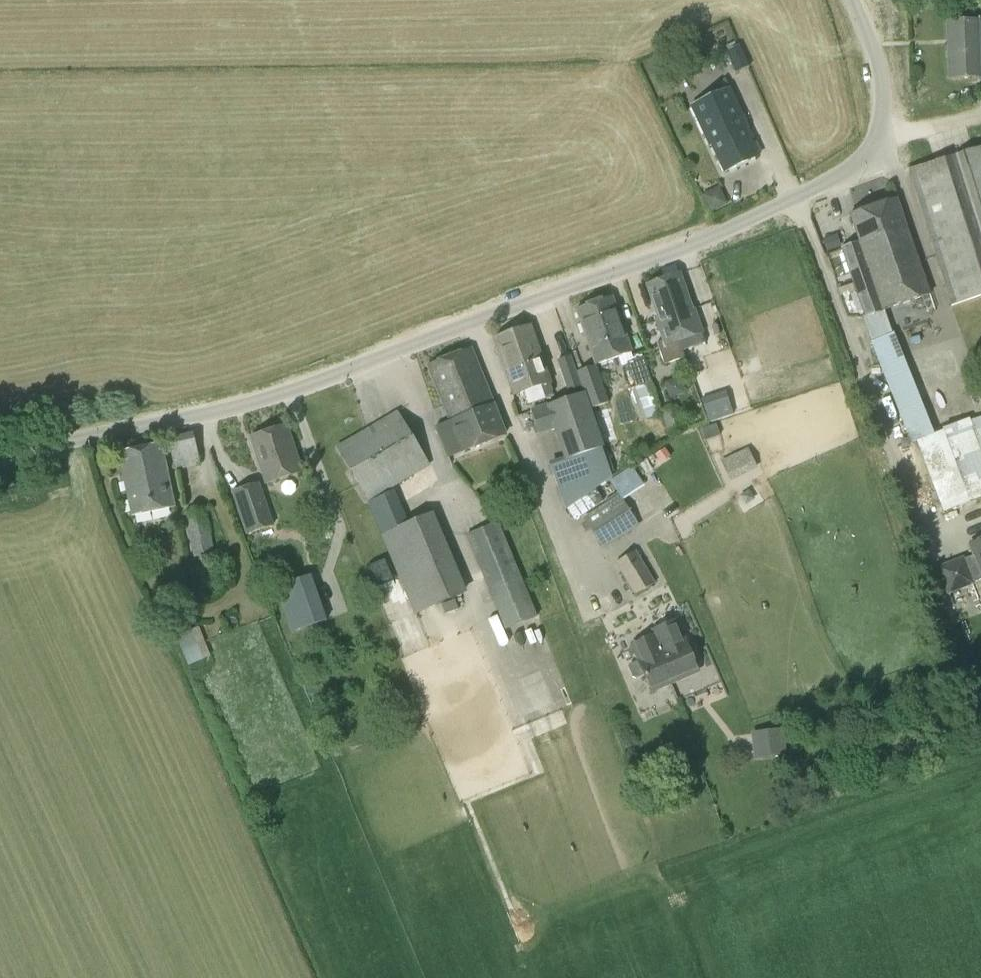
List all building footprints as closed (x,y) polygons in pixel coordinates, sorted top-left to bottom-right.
[(948,78),(980,77),(978,21),(946,22),(948,78)] [(736,73),(748,67),(738,46),(726,51),(736,73)] [(724,172),(758,156),(746,130),(748,129),(729,88),(690,106),(709,147),(711,146),(724,172)] [(980,297),(980,147),(907,170),(950,307),(980,297)] [(702,192),(709,209),(726,202),(719,185),(702,192)] [(883,311),(929,295),(896,198),(849,214),(858,242),(840,248),(864,318),(883,311)] [(827,251),(840,246),(836,234),(823,239),(827,251)] [(662,280),(674,315),(670,317),(677,338),(678,338),(701,330),(692,305),(691,306),(680,274),(662,280)] [(674,315),(662,280),(645,285),(657,318),(655,318),(662,341),(657,343),(664,364),(685,357),(678,338),(677,338),(670,317),(674,315)] [(605,330),(621,324),(611,297),(575,310),(588,346),(608,339),(605,330)] [(864,318),(873,342),(892,336),(883,311),(864,318)] [(621,324),(605,330),(608,339),(588,346),(595,365),(630,352),(621,324)] [(504,370),(522,364),(522,365),(526,364),(526,365),(542,360),(530,326),(493,339),(504,370)] [(470,349),(428,366),(449,421),(492,405),(470,349)] [(632,361),(627,363),(635,387),(631,389),(642,420),(660,414),(650,382),(651,381),(641,352),(630,356),(632,361)] [(560,359),(571,390),(580,386),(570,356),(560,359)] [(540,386),(545,398),(552,395),(553,391),(542,360),(526,365),(526,364),(522,365),(522,364),(504,370),(512,395),(540,386)] [(590,410),(608,403),(596,366),(578,372),(584,393),(582,393),(589,411),(590,411),(590,410)] [(554,430),(564,460),(548,465),(565,510),(612,478),(590,411),(589,411),(582,393),(547,404),(530,410),(539,434),(554,430)] [(728,400),(716,404),(714,396),(701,400),(708,422),(732,414),(728,400)] [(492,405),(449,421),(435,427),(447,458),(504,436),(492,405)] [(677,405),(661,411),(670,437),(686,431),(682,419),(677,405)] [(368,502),(429,466),(398,412),(335,447),(368,502)] [(943,513),(980,499),(980,417),(969,421),(968,419),(942,429),(943,432),(917,442),(943,513)] [(704,441),(718,436),(715,424),(700,429),(704,441)] [(250,438),(265,484),(301,472),(286,426),(250,438)] [(174,471),(200,465),(192,434),(169,440),(174,471)] [(132,516),(174,507),(160,445),(118,453),(132,516)] [(660,463),(670,456),(664,447),(654,454),(660,463)] [(748,448),(721,461),(731,481),(757,468),(748,448)] [(231,492),(246,535),(274,526),(259,483),(231,492)] [(603,549),(639,526),(619,495),(583,518),(603,549)] [(184,513),(194,558),(199,556),(200,560),(211,558),(210,554),(214,553),(204,508),(184,513)] [(414,616),(466,593),(433,512),(380,534),(414,616)] [(466,535),(505,630),(537,617),(498,522),(466,535)] [(975,559),(964,563),(963,559),(938,569),(948,593),(980,580),(980,541),(970,545),(975,559)] [(634,596),(655,584),(636,552),(615,564),(634,596)] [(222,560),(207,567),(212,578),(227,571),(222,560)] [(327,620),(311,574),(275,587),(291,633),(327,620)] [(651,691),(697,672),(676,622),(653,632),(654,634),(630,644),(637,661),(630,664),(628,668),(632,677),(636,679),(644,675),(651,691)] [(178,635),(185,662),(208,655),(200,629),(178,635)] [(763,757),(783,754),(781,727),(760,729),(763,757)]
